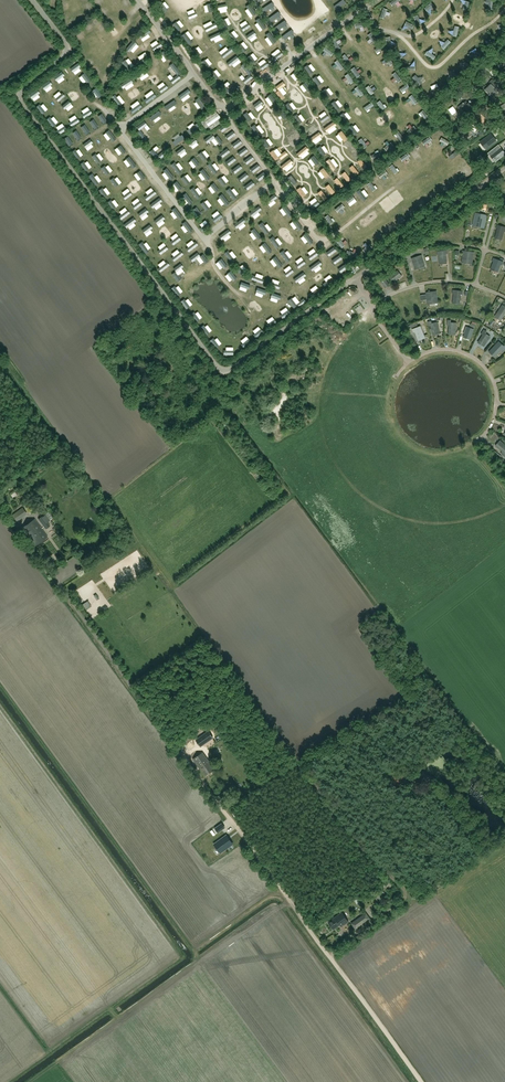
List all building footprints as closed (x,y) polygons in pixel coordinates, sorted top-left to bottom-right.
[(336,5),(338,9),(346,3),(344,0),(343,0),(336,5)] [(211,1),(203,3),(204,9),(213,7),(211,1)] [(270,3),(262,9),(264,12),(273,7),(270,3)] [(383,10),(383,18),(386,18),(386,15),(391,15),(391,10),(383,10)] [(277,12),(269,18),(271,22),(279,16),(277,12)] [(421,24),(426,21),(421,15),(416,18),(421,24)] [(144,18),(139,21),(141,26),(147,24),(144,18)] [(283,21),(275,27),(278,31),(286,25),(283,21)] [(219,34),(220,37),(223,35),(218,27),(213,30),(216,36),(219,34)] [(141,39),(151,32),(148,29),(138,36),(141,39)] [(290,31),(282,36),(284,40),(293,34),(290,31)] [(159,37),(152,42),(154,47),(162,42),(159,37)] [(381,44),(375,48),(379,53),(384,50),(381,44)] [(281,46),(276,48),(279,56),(284,53),(281,46)] [(427,55),(436,60),(438,57),(433,54),(436,50),(432,47),(427,55)] [(237,63),(242,59),(238,54),(233,57),(237,63)] [(340,68),(342,70),(345,68),(339,59),(335,61),(338,64),(336,65),(338,69),(340,68)] [(78,63),(70,69),(72,72),(80,67),(78,63)] [(245,63),(241,67),(245,72),(249,68),(245,63)] [(62,72),(54,77),(56,81),(64,75),(62,72)] [(84,73),(81,75),(87,83),(90,80),(84,73)] [(422,86),(425,82),(416,74),(413,78),(422,86)] [(49,81),(41,86),(44,90),(52,84),(49,81)] [(158,90),(160,93),(170,86),(167,83),(158,90)] [(405,93),(409,90),(405,83),(400,87),(405,93)] [(492,97),(497,91),(491,84),(487,88),(486,86),(483,88),(492,97)] [(96,88),(92,90),(98,98),(102,95),(96,88)] [(37,90),(29,95),(32,99),(39,93),(37,90)] [(144,100),(147,104),(156,96),(154,93),(144,100)] [(122,104),(115,95),(111,97),(119,107),(122,104)] [(257,108),(261,105),(256,99),(252,102),(257,108)] [(465,111),(471,107),(469,103),(468,103),(467,101),(457,107),(459,110),(462,108),(465,111)] [(132,114),(142,107),(139,103),(130,111),(132,114)] [(39,104),(36,107),(42,114),(45,112),(39,104)] [(320,109),(325,115),(329,112),(325,106),(320,109)] [(89,110),(82,115),(84,118),(92,113),(89,110)] [(217,113),(215,110),(203,118),(204,120),(200,122),(205,129),(209,127),(211,130),(223,121),(220,118),(219,119),(216,114),(217,113)] [(101,112),(97,114),(102,122),(105,119),(101,112)] [(284,116),(280,119),(284,125),(289,121),(284,116)] [(49,117),(46,120),(52,127),(56,124),(49,117)] [(76,118),(69,123),(71,127),(79,122),(76,118)] [(92,118),(88,120),(93,128),(97,125),(92,118)] [(475,133),(481,128),(476,120),(472,123),(470,121),(468,123),(475,133)] [(84,123),(80,125),(85,133),(88,131),(84,123)] [(358,129),(360,128),(358,123),(351,125),(354,134),(359,132),(358,129)] [(63,126),(56,131),(58,135),(66,130),(63,126)] [(75,129),(71,131),(76,139),(80,136),(75,129)] [(109,130),(105,133),(112,142),(116,139),(109,130)] [(175,131),(169,136),(173,141),(179,136),(175,131)] [(441,145),(445,144),(440,133),(436,135),(441,145)] [(66,134),(63,137),(67,144),(71,142),(66,134)] [(212,134),(204,140),(207,143),(214,138),(219,145),(223,142),(217,135),(214,138),(212,134)] [(491,134),(480,143),(482,141),(487,147),(486,148),(496,141),(491,134)] [(430,136),(424,141),(428,146),(434,141),(430,136)] [(194,138),(187,144),(189,147),(197,141),(194,138)] [(90,139),(83,144),(85,148),(93,143),(90,139)] [(120,145),(117,147),(122,155),(126,152),(120,145)] [(498,145),(490,151),(496,160),(504,153),(498,145)] [(182,147),(175,152),(178,156),(185,150),(182,147)] [(411,149),(418,160),(422,158),(415,147),(411,149)] [(307,158),(313,153),(308,148),(302,153),(307,158)] [(75,149),(71,152),(76,159),(80,157),(75,149)] [(201,151),(198,154),(203,161),(207,158),(201,151)] [(457,151),(450,155),(453,160),(460,155),(457,151)] [(95,153),(92,156),(97,163),(100,161),(95,153)] [(129,156),(125,159),(132,169),(136,166),(129,156)] [(194,157),(190,160),(196,167),(199,164),(194,157)] [(83,162),(80,164),(85,171),(89,169),(83,162)] [(174,162),(171,164),(178,174),(181,171),(174,162)] [(210,162),(206,165),(213,174),(217,172),(210,162)] [(104,165),(101,168),(106,175),(109,173),(104,165)] [(166,168),(163,171),(170,180),(174,178),(166,168)] [(203,169),(199,171),(206,181),(210,178),(203,169)] [(140,170),(136,173),(141,180),(145,178),(140,170)] [(390,170),(385,173),(389,180),(395,177),(390,170)] [(92,174),(88,176),(95,186),(99,183),(92,174)] [(185,175),(181,178),(187,185),(190,182),(185,175)] [(221,176),(217,179),(222,186),(226,183),(221,176)] [(113,177),(110,180),(115,187),(119,185),(113,177)] [(177,181),(173,184),(178,191),(182,188),(177,181)] [(213,183),(210,185),(215,192),(219,190),(213,183)] [(193,187),(190,190),(197,199),(201,196),(193,187)] [(229,187),(225,190),(233,199),(236,197),(229,187)] [(102,188),(98,190),(103,198),(107,195),(102,188)] [(154,189),(144,196),(147,200),(156,193),(154,189)] [(365,196),(368,194),(365,189),(359,192),(364,200),(367,198),(365,196)] [(129,191),(122,196),(124,200),(132,194),(129,191)] [(185,193),(182,196),(189,205),(192,203),(185,193)] [(222,194),(218,197),(225,206),(229,203),(222,194)] [(274,194),(265,201),(267,205),(277,198),(274,194)] [(159,198),(150,205),(152,208),(162,201),(159,198)] [(110,200),(107,202),(112,210),(115,207),(110,200)] [(139,200),(132,205),(135,209),(142,204),(139,200)] [(204,201),(200,203),(206,210),(209,208),(204,201)] [(285,205),(282,208),(289,217),(292,215),(285,205)] [(259,206),(249,213),(252,217),(261,210),(259,206)] [(196,207),(193,210),(198,217),(201,214),(196,207)] [(145,208),(138,214),(140,217),(148,212),(145,208)] [(175,208),(171,210),(178,220),(182,217),(175,208)] [(128,210),(118,217),(121,220),(130,213),(128,210)] [(220,213),(212,219),(215,223),(222,217),(220,213)] [(486,215),(476,213),(474,224),(484,226),(486,215)] [(162,215),(154,221),(157,224),(164,219),(162,215)] [(133,217),(123,225),(126,228),(136,221),(133,217)] [(243,218),(234,225),(236,229),(246,221),(243,218)] [(295,219),(292,221),(299,231),(303,228),(295,219)] [(185,221),(182,224),(189,233),(192,231),(185,221)] [(262,222),(258,225),(265,234),(269,232),(262,222)] [(207,223),(200,228),(202,232),(210,226),(207,223)] [(150,225),(142,230),(144,234),(152,228),(150,225)] [(234,225),(229,228),(233,236),(238,233),(234,225)] [(497,225),(496,228),(498,229),(495,237),(498,237),(499,236),(503,237),(504,230),(504,231),(504,227),(497,225)] [(254,228),(251,230),(258,240),(261,237),(254,228)] [(228,229),(219,236),(221,240),(231,233),(228,229)] [(306,233),(303,236),(310,245),(313,242),(306,233)] [(178,236),(170,242),(173,245),(181,240),(178,236)] [(273,237),(269,239),(276,249),(280,246),(273,237)] [(195,240),(185,247),(188,251),(197,244),(195,240)] [(142,242),(138,245),(145,254),(149,251),(142,242)] [(265,242),(261,244),(268,254),(272,251),(265,242)] [(165,245),(157,251),(160,255),(168,249),(165,245)] [(447,250),(437,251),(437,255),(439,255),(439,263),(447,262),(446,254),(447,254),(447,250)] [(181,251),(171,258),(174,262),(183,254),(181,251)] [(227,251),(224,253),(231,263),(235,260),(227,251)] [(283,251),(280,253),(287,263),(290,260),(283,251)] [(316,251),(308,256),(310,260),(318,254),(316,251)] [(462,261),(472,262),(474,252),(464,251),(462,261)] [(197,253),(189,259),(192,262),(199,257),(204,264),(208,261),(203,254),(200,256),(197,253)] [(275,256),(271,259),(279,268),(282,265),(275,256)] [(415,268),(424,265),(421,256),(412,259),(415,268)] [(221,258),(218,261),(223,269),(227,266),(221,258)] [(491,270),(497,272),(500,264),(502,265),(503,262),(494,258),(492,261),(494,262),(491,270)] [(167,261),(157,269),(160,272),(169,265),(167,261)] [(319,261),(309,268),(312,271),(322,264),(319,261)] [(175,272),(172,274),(177,282),(181,279),(176,272),(183,267),(181,263),(173,269),(175,272)] [(238,264),(235,267),(242,277),(245,274),(238,264)] [(231,271),(227,274),(233,281),(236,279),(231,271)] [(391,280),(393,279),(395,281),(401,276),(397,271),(389,277),(391,280)] [(303,272),(293,279),(296,283),(306,276),(303,272)] [(253,275),(251,280),(262,284),(264,279),(253,275)] [(332,277),(323,284),(325,288),(335,281),(332,277)] [(385,288),(389,285),(385,279),(381,282),(385,288)] [(269,281),(267,285),(279,289),(280,285),(269,281)] [(301,297),(309,291),(303,284),(293,292),(297,297),(299,295),(301,297)] [(174,286),(171,289),(176,296),(180,294),(174,286)] [(318,288),(309,295),(312,298),(321,291),(318,288)] [(454,294),(453,302),(460,303),(461,294),(462,295),(463,291),(453,290),(452,293),(454,294)] [(428,302),(438,301),(436,291),(426,293),(428,302)] [(292,298),(288,300),(294,308),(297,305),(299,307),(306,302),(304,298),(296,304),(292,298)] [(184,299),(180,302),(186,309),(190,307),(184,299)] [(502,305),(495,317),(500,320),(504,313),(504,307),(502,305)] [(288,310),(280,315),(283,319),(291,314),(288,310)] [(194,312),(190,315),(196,322),(199,320),(194,312)] [(274,319),(266,325),(269,328),(277,323),(274,319)] [(451,320),(448,320),(447,325),(449,325),(449,334),(455,334),(456,323),(450,323),(451,320)] [(432,328),(433,335),(440,333),(437,322),(432,324),(431,321),(428,322),(429,328),(432,328)] [(203,325),(200,328),(205,335),(209,333),(203,325)] [(418,339),(424,337),(420,326),(414,329),(418,339)] [(467,329),(464,336),(470,338),(474,329),(470,328),(470,330),(467,329)] [(261,329),(253,335),(256,338),(263,332),(261,329)] [(485,334),(486,332),(484,330),(481,334),(483,335),(478,342),(484,346),(490,337),(485,334)] [(213,338),(209,341),(215,349),(219,346),(213,338)] [(248,339),(241,345),(244,348),(251,342),(248,339)] [(501,349),(502,351),(504,348),(504,346),(499,342),(489,352),(494,356),(501,349)] [(500,441),(496,446),(503,452),(502,454),(504,456),(504,445),(500,441)] [(15,513),(12,515),(17,522),(20,519),(15,513)] [(46,529),(50,526),(47,522),(50,520),(46,514),(43,516),(38,519),(46,529)] [(35,546),(48,537),(35,519),(22,528),(35,546)] [(84,601),(87,607),(92,604),(89,599),(84,601)] [(199,739),(202,744),(213,737),(209,731),(199,739)] [(206,775),(213,770),(209,763),(210,762),(203,752),(193,759),(200,769),(201,768),(206,775)] [(399,784),(406,779),(402,773),(394,778),(399,784)] [(222,823),(218,826),(215,828),(218,832),(221,830),(225,828),(222,823)] [(226,835),(214,844),(221,853),(233,844),(226,835)] [(342,912),(328,922),(333,929),(338,926),(337,925),(340,924),(341,926),(348,921),(342,912)] [(351,924),(354,928),(355,930),(369,920),(365,915),(355,922),(351,924)]
